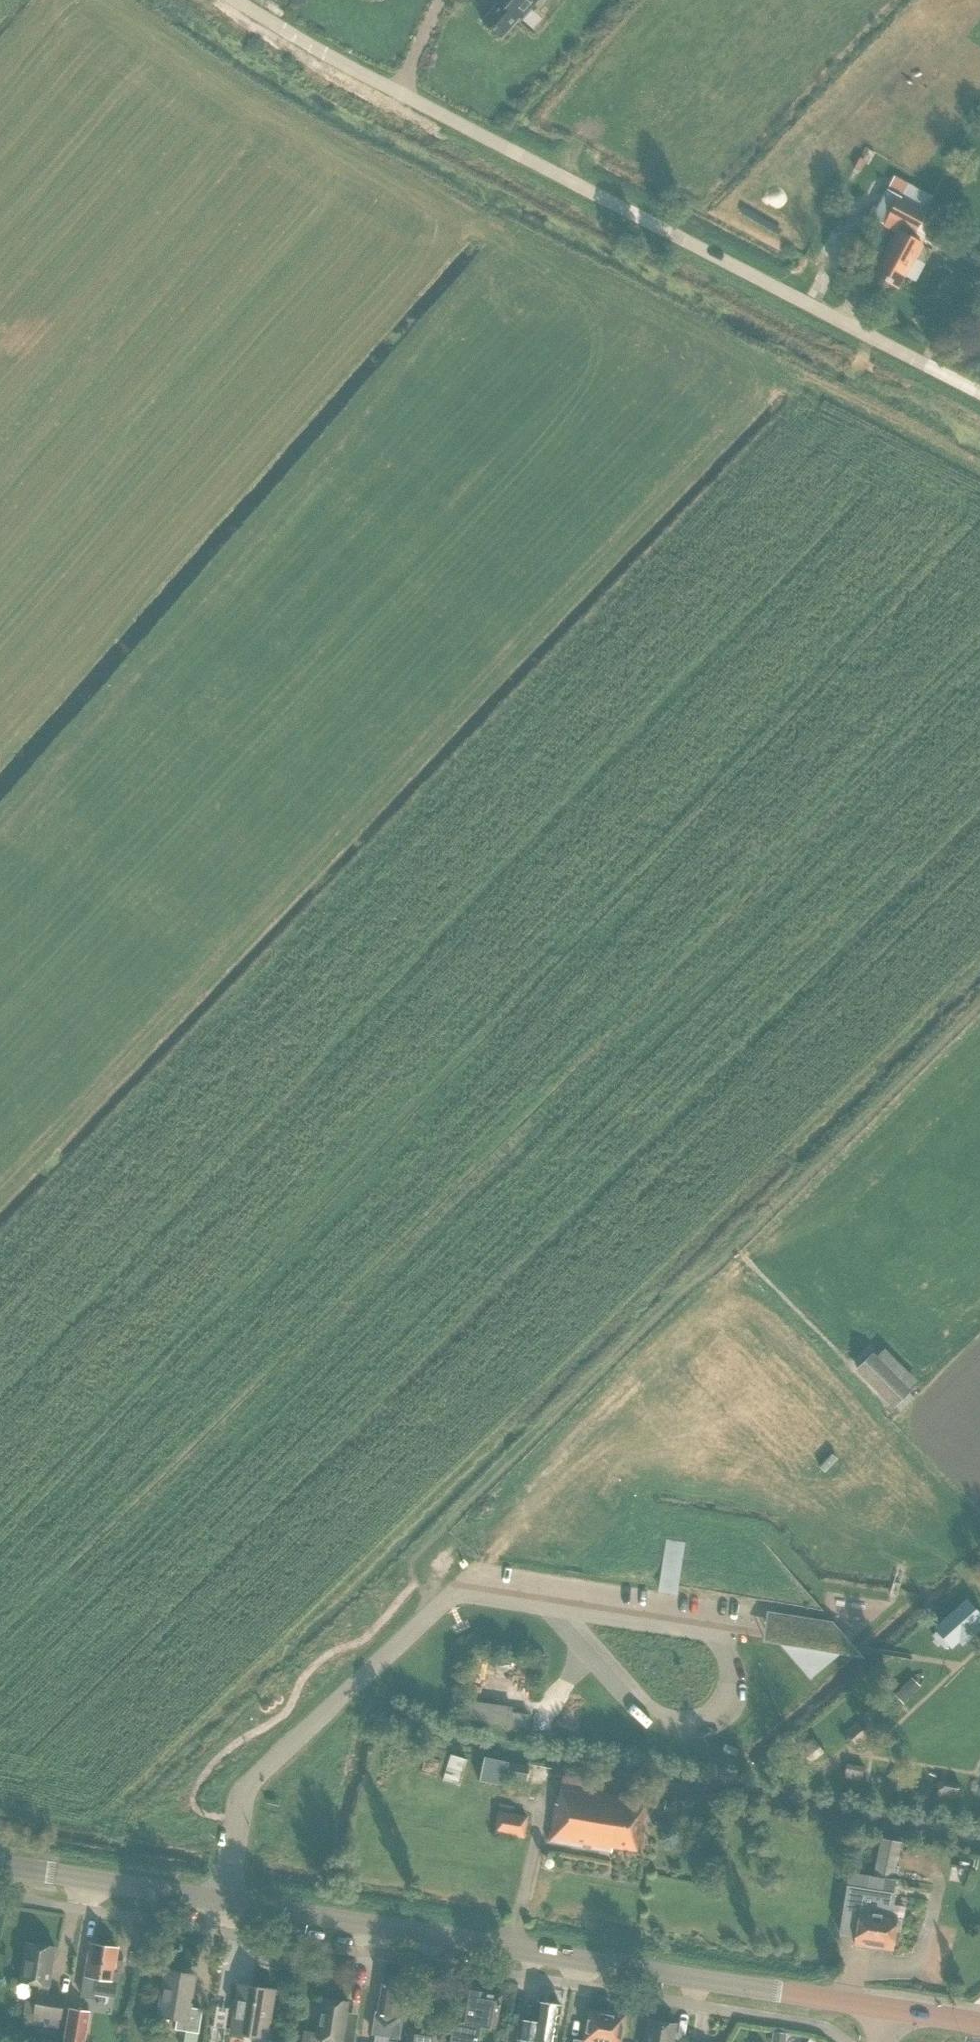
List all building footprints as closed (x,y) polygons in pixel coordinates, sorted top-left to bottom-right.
[(498,1),(482,20),(502,38),(518,19),(520,21),(538,0),(497,0),(498,1)] [(908,183),(901,196),(900,199),(925,212),(933,196),(908,183)] [(898,287),(908,268),(922,243),(911,238),(925,212),(900,199),(901,196),(887,188),(871,217),(883,224),(882,225),(895,231),(886,249),(887,249),(874,274),(898,287)] [(857,1368),(894,1405),(908,1391),(872,1354),(857,1368)] [(686,1542),(667,1539),(659,1582),(678,1585),(686,1542)] [(979,1629),(979,1623),(979,1622),(979,1612),(966,1597),(933,1627),(936,1630),(932,1634),(945,1648),(949,1644),(951,1647),(958,1641),(962,1645),(979,1629)] [(783,1642),(801,1662),(820,1666),(842,1647),(832,1645),(835,1630),(829,1621),(779,1613),(775,1638),(783,1639),(783,1642)] [(903,1701),(920,1684),(912,1676),(894,1693),(903,1701)] [(466,1718),(528,1723),(530,1705),(467,1699),(466,1718)] [(855,1743),(867,1732),(857,1720),(845,1730),(851,1738),(855,1743)] [(810,1762),(824,1752),(814,1736),(799,1746),(810,1762)] [(451,1751),(444,1778),(459,1782),(466,1755),(451,1751)] [(504,1779),(507,1761),(484,1756),(481,1775),(504,1779)] [(861,1779),(864,1765),(847,1762),(844,1779),(854,1781),(854,1778),(861,1779)] [(528,1781),(530,1766),(510,1763),(508,1779),(528,1781)] [(644,1805),(626,1802),(627,1797),(581,1789),(583,1778),(562,1775),(557,1803),(555,1802),(549,1841),(611,1851),(612,1846),(637,1850),(644,1805)] [(961,1795),(962,1785),(958,1784),(959,1781),(938,1777),(936,1788),(937,1788),(937,1794),(956,1797),(957,1794),(961,1795)] [(666,1799),(664,1810),(675,1812),(677,1801),(666,1799)] [(514,1814),(515,1804),(500,1802),(499,1811),(495,1832),(524,1837),(528,1816),(514,1814)] [(895,1878),(901,1842),(880,1837),(872,1875),(849,1871),(840,1932),(856,1934),(855,1943),(892,1949),(894,1930),(900,1932),(902,1920),(896,1919),(897,1917),(891,1916),(894,1893),(883,1891),(885,1876),(895,1878)] [(965,1879),(967,1867),(956,1865),(954,1877),(965,1879)] [(49,1985),(55,1946),(26,1942),(19,1980),(39,1983),(37,1992),(37,1991),(36,2001),(26,1999),(24,2012),(34,2013),(33,2023),(58,2027),(63,1996),(47,1993),(49,1985)] [(113,1970),(116,1947),(92,1943),(89,1959),(87,1958),(81,1995),(95,1997),(96,1993),(116,1995),(120,1971),(113,1970)] [(198,2029),(202,2006),(190,2004),(195,1975),(165,1970),(158,2009),(177,2012),(175,2026),(186,2028),(184,2041),(196,2041),(198,2029)] [(399,2037),(406,2001),(401,1998),(405,1977),(384,1974),(378,2011),(375,2011),(371,2034),(399,2037)] [(266,2035),(274,1988),(238,1982),(231,2030),(266,2035)] [(463,1988),(457,2020),(453,2019),(449,2041),(477,2041),(480,2025),(495,2027),(501,1994),(480,1991),(478,1985),(471,1984),(467,1988),(463,1988)] [(355,2032),(343,2031),(348,2000),(322,1996),(316,2036),(333,2039),(333,2041),(354,2041),(355,2032)] [(561,2004),(538,2000),(534,2020),(520,2018),(517,2035),(516,2041),(530,2041),(531,2037),(554,2041),(561,2004)] [(90,2009),(69,2005),(63,2041),(85,2041),(90,2009)] [(283,2020),(285,2007),(277,2006),(275,2019),(283,2020)] [(625,2015),(588,2009),(583,2040),(573,2039),(573,2041),(620,2041),(625,2015)] [(676,2023),(648,2018),(644,2041),(672,2041),(676,2023)] [(405,2041),(436,2041),(438,2031),(408,2025),(405,2041)]
